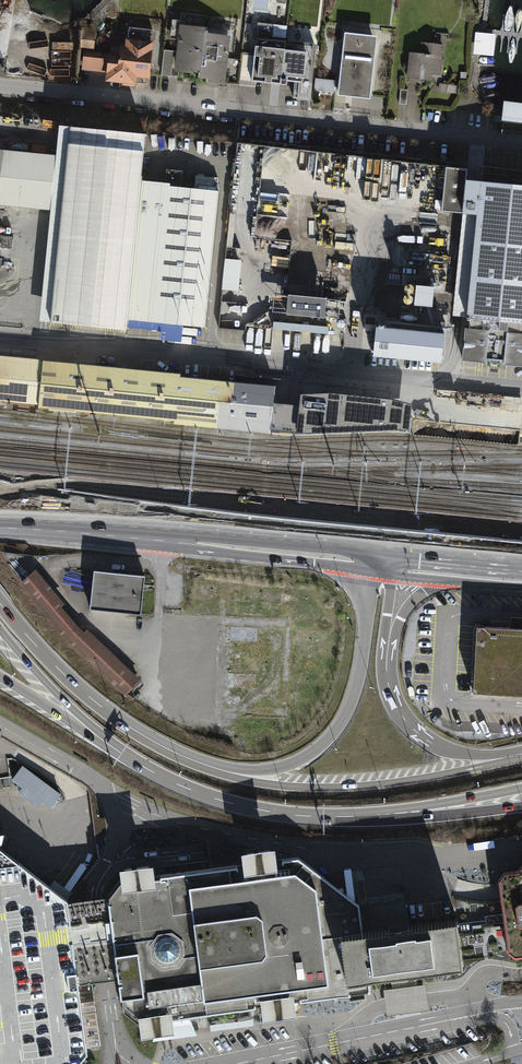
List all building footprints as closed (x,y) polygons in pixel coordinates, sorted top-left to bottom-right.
[(226,86),(231,36),(207,34),(208,28),(184,25),(185,21),(172,20),(170,39),(178,40),(177,52),(176,58),(175,72),(199,74),(199,78),(207,79),(206,84),(226,86)] [(310,102),(317,44),(274,40),(275,24),(258,23),(254,54),(241,52),(238,85),(256,87),(256,82),(287,86),(287,82),(299,84),(297,100),(310,102)] [(94,51),(96,29),(82,28),(80,48),(86,49),(85,50),(94,51)] [(152,42),(153,31),(130,28),(128,39),(126,39),(125,47),(120,46),(119,55),(84,51),(81,70),(107,73),(106,82),(136,85),(137,77),(150,79),(154,42),(152,42)] [(481,33),(475,32),(473,54),(494,56),(496,35),(481,33)] [(378,37),(344,33),(337,96),(370,100),(378,37)] [(176,52),(178,42),(169,41),(168,51),(176,52)] [(441,76),(444,45),(421,42),(420,53),(410,52),(407,79),(431,81),(431,75),(441,76)] [(176,58),(177,52),(164,51),(161,76),(171,77),(173,57),(176,58)] [(335,81),(315,79),(314,91),(334,93),(335,81)] [(399,105),(407,105),(408,90),(400,89),(399,105)] [(502,130),(521,133),(521,104),(504,102),(503,103),(501,121),(503,121),(502,130)] [(205,327),(219,190),(139,182),(144,136),(70,128),(50,324),(127,332),(128,319),(205,327)] [(48,209),(54,151),(0,145),(0,204),(48,209)] [(462,215),(465,182),(466,170),(445,168),(440,212),(462,215)] [(465,182),(462,215),(477,217),(467,319),(470,319),(469,331),(466,330),(463,362),(486,365),(486,361),(504,363),(503,367),(521,369),(521,187),(465,182)] [(477,217),(462,215),(452,318),(467,319),(477,217)] [(238,293),(242,263),(226,260),(221,291),(238,293)] [(416,295),(415,315),(433,316),(434,296),(416,295)] [(287,316),(324,320),(326,300),(289,296),(287,316)] [(220,304),(220,328),(239,328),(239,309),(245,309),(245,304),(220,304)] [(444,335),(376,329),(373,359),(441,366),(444,335)] [(216,433),(219,408),(232,409),(234,388),(180,383),(180,379),(43,366),(43,364),(0,360),(0,405),(39,409),(38,413),(174,427),(174,430),(216,433)] [(219,408),(216,433),(287,440),(290,409),(274,407),(275,393),(234,388),(232,409),(219,408)] [(298,421),(371,426),(373,394),(301,390),(298,421)] [(35,571),(20,585),(66,642),(125,695),(140,679),(87,630),(85,633),(57,603),(61,598),(35,571)] [(145,577),(93,571),(90,609),(140,614),(145,577)] [(510,624),(521,624),(521,616),(511,615),(510,624)] [(477,622),(473,689),(521,691),(521,624),(510,624),(477,622)] [(22,767),(11,784),(21,790),(18,796),(49,816),(63,794),(22,767)] [(0,847),(0,1063),(82,1063),(88,1058),(88,1052),(100,1050),(92,981),(107,980),(116,979),(121,1010),(140,1026),(369,992),(368,979),(348,982),(341,933),(362,931),(359,904),(289,849),(126,869),(106,895),(95,897),(68,900),(0,847)] [(498,871),(509,958),(521,956),(521,862),(517,863),(518,869),(498,871)] [(462,968),(456,919),(362,931),(341,933),(348,982),(368,979),(462,968)]
